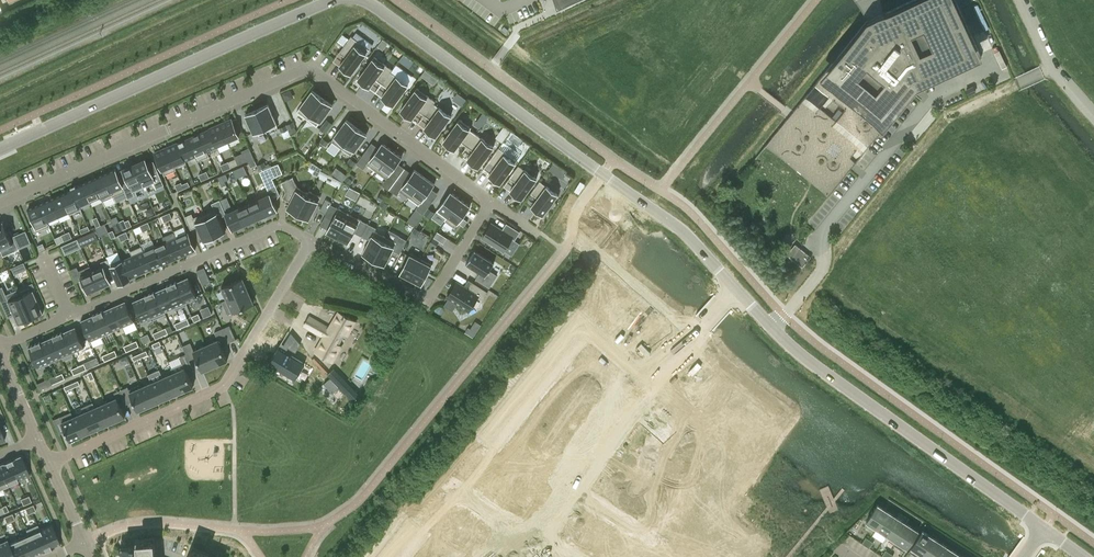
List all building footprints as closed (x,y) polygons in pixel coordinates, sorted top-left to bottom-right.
[(815,85),(829,96),(833,99),(846,110),(878,135),(912,93),(918,86),(923,84),(981,57),(955,0),(912,0),(884,13),(876,17),(869,20),(867,21),(815,85)] [(351,36),(339,53),(346,58),(340,66),(351,74),(373,44),(356,32),(352,37),(351,36)] [(409,67),(413,61),(404,54),(399,60),(409,67)] [(375,79),(382,84),(391,72),(393,70),(374,57),(358,79),(369,88),(375,79)] [(426,70),(422,75),(427,79),(431,74),(426,70)] [(391,72),(382,84),(388,89),(382,97),(393,105),(408,85),(391,72)] [(418,111),(424,115),(433,103),(434,103),(435,101),(417,88),(401,110),(412,119),(418,111)] [(307,119),(323,98),(312,91),(297,112),(307,119)] [(465,105),(468,98),(457,93),(454,99),(465,105)] [(332,105),(323,98),(307,119),(317,126),(332,105)] [(433,103),(424,115),(430,120),(424,128),(436,136),(451,116),(434,103),(433,103)] [(257,110),(265,130),(278,125),(269,105),(257,110)] [(265,130),(257,110),(245,115),(253,135),(265,130)] [(239,136),(231,118),(220,123),(228,141),(239,136)] [(476,134),(470,129),(471,127),(460,119),(444,141),(455,150),(461,142),(467,146),(476,134)] [(326,133),(333,124),(327,120),(321,129),(326,133)] [(331,141),(341,148),(357,127),(347,120),(331,141)] [(228,141),(220,123),(209,128),(209,129),(217,147),(218,146),(217,146),(228,141)] [(357,127),(341,148),(351,156),(367,134),(357,127)] [(217,147),(209,129),(198,133),(206,151),(217,147)] [(198,161),(209,156),(206,151),(198,133),(188,138),(196,156),(198,161)] [(476,134),(467,146),(473,151),(467,159),(479,167),(494,147),(476,134)] [(188,138),(177,143),(185,161),(196,156),(188,138)] [(177,143),(176,142),(166,147),(176,170),(175,167),(185,163),(185,161),(177,143)] [(376,171),(392,150),(382,143),(366,164),(376,171)] [(164,175),(176,170),(166,147),(154,152),(164,175)] [(489,175),(500,184),(517,161),(499,148),(488,162),(495,167),(489,175)] [(238,164),(248,160),(249,163),(255,161),(250,150),(235,157),(238,164)] [(402,157),(392,150),(376,171),(386,179),(398,163),(402,157)] [(151,173),(145,159),(134,163),(144,186),(154,182),(156,188),(164,184),(158,170),(151,173)] [(555,162),(550,169),(562,178),(567,171),(555,162)] [(133,191),(144,186),(134,163),(122,168),(129,183),(123,186),(129,197),(134,195),(133,191)] [(237,178),(248,173),(244,165),(233,170),(237,178)] [(537,179),(519,165),(510,178),(516,183),(510,191),(522,199),(537,179)] [(272,166),(260,171),(268,189),(276,186),(272,178),(276,176),(272,166)] [(125,191),(115,168),(104,173),(114,196),(125,191)] [(335,168),(333,174),(320,169),(317,177),(341,186),(347,172),(335,168)] [(415,170),(404,184),(397,179),(389,189),(397,195),(400,191),(409,198),(424,177),(415,170)] [(114,196),(104,173),(92,178),(100,196),(102,201),(114,196)] [(350,184),(353,180),(347,176),(344,180),(350,184)] [(298,188),(293,177),(281,182),(285,192),(282,198),(290,202),(287,208),(298,214),(309,193),(298,188)] [(424,177),(409,198),(419,205),(416,209),(423,214),(433,201),(426,196),(434,184),(424,177)] [(100,196),(92,178),(82,182),(90,201),(100,196)] [(540,181),(531,194),(538,199),(532,207),(543,215),(558,194),(540,181)] [(71,187),(72,189),(79,206),(90,201),(82,182),(75,185),(71,187)] [(184,188),(181,182),(175,185),(178,191),(184,188)] [(348,187),(346,195),(357,198),(359,190),(348,187)] [(79,206),(72,189),(60,194),(68,212),(69,214),(81,209),(79,206)] [(278,211),(268,191),(257,196),(266,216),(278,211)] [(309,193),(298,214),(309,220),(321,197),(310,191),(309,193)] [(436,211),(446,218),(460,199),(450,192),(436,211)] [(68,212),(60,194),(50,198),(58,216),(68,212)] [(255,221),(266,216),(257,196),(246,201),(247,203),(255,221)] [(58,216),(50,198),(40,203),(48,221),(58,216)] [(219,199),(213,202),(216,208),(205,213),(215,236),(226,231),(219,216),(225,213),(219,199)] [(331,202),(326,199),(320,211),(325,214),(331,202)] [(460,199),(446,218),(445,220),(455,228),(458,223),(462,218),(470,207),(460,199)] [(50,226),(48,221),(40,203),(28,208),(35,225),(32,227),(34,233),(50,226)] [(244,226),(255,221),(247,203),(236,208),(244,226)] [(331,204),(325,216),(333,219),(327,231),(338,237),(350,214),(339,208),(331,204)] [(147,217),(153,215),(151,208),(144,211),(147,217)] [(233,231),(244,226),(236,208),(225,213),(233,231)] [(428,208),(424,214),(430,218),(434,212),(428,208)] [(194,218),(192,213),(185,216),(191,229),(197,226),(203,241),(215,236),(205,213),(194,218)] [(350,214),(338,237),(348,243),(354,232),(362,236),(369,223),(350,214)] [(463,227),(467,222),(462,218),(458,223),(463,227)] [(119,220),(113,223),(117,232),(123,229),(119,220)] [(3,221),(0,223),(0,248),(0,250),(13,244),(3,221)] [(369,223),(362,236),(370,240),(362,254),(373,260),(386,236),(375,231),(376,227),(369,223)] [(492,224),(483,238),(504,251),(512,238),(515,239),(519,232),(507,224),(502,230),(492,224)] [(105,225),(101,227),(99,228),(97,229),(95,230),(99,238),(109,234),(105,225)] [(19,248),(31,243),(26,231),(19,234),(18,232),(13,234),(14,236),(13,236),(19,248)] [(95,232),(79,240),(83,249),(99,241),(95,232)] [(173,260),(184,255),(176,237),(174,232),(163,237),(165,242),(173,260)] [(195,250),(187,232),(176,237),(184,255),(195,250)] [(447,238),(438,233),(435,237),(444,243),(447,238)] [(386,236),(373,260),(384,265),(390,254),(392,250),(400,254),(407,241),(399,237),(396,242),(386,236)] [(439,241),(433,238),(429,244),(435,247),(439,241)] [(78,239),(61,246),(65,254),(81,247),(78,239)] [(48,247),(45,240),(38,243),(41,250),(48,247)] [(173,260),(165,242),(154,247),(162,265),(173,260)] [(803,250),(795,244),(786,255),(802,267),(811,256),(803,250)] [(141,274),(151,269),(143,252),(141,246),(130,250),(133,256),(141,274)] [(162,264),(154,247),(143,252),(151,269),(162,264)] [(474,251),(466,263),(481,272),(476,279),(489,287),(497,275),(489,270),(494,263),(474,251)] [(411,279),(422,258),(411,252),(400,273),(411,279)] [(141,274),(133,256),(122,261),(130,278),(141,274)] [(130,279),(130,278),(122,261),(121,258),(109,264),(113,271),(119,284),(130,279)] [(433,264),(422,258),(411,279),(422,285),(433,264)] [(113,271),(109,264),(107,259),(101,262),(103,266),(92,271),(100,289),(111,284),(107,274),(113,271)] [(15,274),(27,269),(24,262),(12,268),(15,274)] [(100,289),(92,271),(89,266),(78,271),(77,267),(71,270),(76,282),(82,279),(88,294),(100,289)] [(204,267),(197,270),(203,285),(210,281),(204,267)] [(177,282),(187,305),(186,302),(197,297),(188,277),(177,282)] [(222,302),(248,290),(243,278),(222,287),(227,299),(222,301),(222,302)] [(452,290),(451,289),(447,295),(448,295),(447,297),(469,310),(478,296),(483,299),(488,292),(471,281),(467,288),(457,282),(452,290)] [(176,310),(187,305),(177,282),(176,282),(167,286),(166,287),(175,307),(176,310)] [(622,286),(607,302),(616,310),(631,293),(622,286)] [(175,307),(166,287),(155,291),(164,312),(175,307)] [(43,312),(33,290),(21,295),(31,318),(43,312)] [(254,303),(248,290),(222,302),(228,314),(254,303)] [(145,296),(144,296),(154,319),(165,314),(164,312),(155,291),(154,292),(154,291),(145,295),(145,296)] [(631,293),(616,310),(624,318),(639,301),(631,293)] [(31,318),(21,295),(8,301),(18,324),(31,318)] [(154,319),(144,296),(133,301),(142,322),(153,317),(154,319)] [(134,321),(125,301),(114,306),(123,326),(134,321)] [(639,301),(624,318),(633,325),(648,309),(639,301)] [(204,316),(212,313),(209,305),(201,308),(204,316)] [(123,326),(114,306),(103,311),(112,331),(123,326)] [(112,331),(103,311),(102,311),(93,315),(92,316),(101,336),(112,331)] [(338,311),(328,328),(309,317),(305,325),(324,335),(315,351),(333,361),(342,345),(338,343),(342,335),(346,337),(355,321),(338,311)] [(199,313),(192,316),(194,322),(201,319),(199,313)] [(101,336),(92,316),(81,321),(90,341),(101,336)] [(187,318),(181,321),(184,326),(190,324),(187,318)] [(184,326),(181,321),(175,324),(177,329),(184,326)] [(229,326),(222,329),(228,342),(235,339),(229,326)] [(84,347),(75,327),(63,332),(72,353),(84,347)] [(166,327),(159,330),(162,336),(168,333),(166,327)] [(474,337),(476,333),(470,330),(468,328),(466,332),(474,337)] [(228,342),(222,329),(215,332),(218,340),(206,345),(215,365),(228,360),(221,345),(228,342)] [(162,336),(159,330),(153,333),(156,339),(162,336)] [(72,353),(63,332),(62,332),(53,336),(52,337),(61,357),(72,353)] [(276,352),(269,363),(282,371),(280,374),(292,381),(298,372),(300,373),(305,365),(285,353),(288,349),(295,354),(301,345),(290,332),(278,353),(276,352)] [(61,357),(52,337),(41,342),(50,362),(61,357)] [(139,346),(137,340),(130,343),(133,349),(139,346)] [(50,362),(41,342),(40,342),(31,346),(29,347),(38,368),(50,362)] [(133,349),(130,343),(124,346),(126,352),(133,349)] [(183,346),(187,354),(189,360),(196,357),(202,371),(214,366),(205,345),(193,350),(190,343),(183,346)] [(117,355),(115,350),(109,353),(111,358),(117,355)] [(111,358),(109,353),(102,355),(105,361),(111,358)] [(193,367),(189,360),(187,354),(180,357),(182,363),(171,369),(173,373),(174,373),(182,391),(193,386),(186,370),(193,367)] [(87,369),(84,363),(78,366),(80,372),(87,369)] [(80,372),(78,366),(72,369),(74,375),(80,372)] [(593,366),(587,373),(604,386),(605,387),(610,380),(593,366)] [(352,387),(349,383),(335,368),(328,375),(330,377),(339,387),(346,393),(352,387)] [(150,373),(152,380),(164,376),(161,369),(150,373)] [(586,372),(580,379),(598,393),(604,386),(587,373),(586,372)] [(65,379),(63,373),(56,376),(59,381),(65,379)] [(171,396),(182,391),(174,373),(173,373),(163,377),(171,396)] [(59,381),(56,376),(50,379),(52,384),(59,381)] [(160,401),(171,396),(163,377),(152,382),(160,401)] [(333,393),(339,387),(330,377),(324,384),(333,393)] [(580,379),(574,386),(592,401),(598,393),(580,379)] [(141,387),(149,406),(160,401),(152,382),(141,387)] [(138,411),(149,406),(141,387),(140,384),(129,389),(128,387),(121,390),(127,403),(134,401),(138,411)] [(574,386),(568,393),(586,408),(592,401),(574,386)] [(106,402),(114,421),(125,416),(121,406),(127,403),(121,390),(114,393),(117,398),(106,402)] [(103,426),(95,407),(93,402),(82,407),(84,412),(92,431),(103,426)] [(103,426),(114,421),(106,402),(95,407),(103,426)] [(555,410),(549,421),(569,432),(575,422),(555,410)] [(71,440),(82,436),(73,417),(71,412),(53,420),(60,435),(61,435),(60,434),(60,433),(66,431),(70,441),(71,440)] [(92,431),(84,412),(73,417),(82,436),(92,431)] [(549,421),(544,429),(564,440),(569,432),(549,421)] [(544,429),(540,437),(559,448),(564,440),(544,429)] [(540,437),(535,445),(536,445),(554,456),(559,448),(540,437)] [(536,445),(531,453),(551,465),(556,457),(554,456),(536,445)] [(467,453),(457,471),(467,477),(478,459),(467,453)] [(17,480),(30,475),(21,455),(9,461),(17,480)] [(478,459),(467,477),(475,482),(486,464),(478,459)] [(17,480),(9,461),(0,464),(0,469),(7,485),(17,480)] [(486,464),(475,482),(483,487),(494,469),(486,464)] [(494,469),(483,487),(491,491),(501,474),(494,469)] [(501,474),(491,491),(499,496),(509,478),(501,474)] [(509,478),(499,496),(507,501),(517,484),(517,483),(509,478)] [(507,501),(506,502),(514,506),(524,489),(517,484),(507,501)] [(438,488),(425,504),(435,512),(448,496),(438,488)] [(524,489),(514,506),(524,513),(535,495),(524,489)] [(448,496),(435,512),(442,518),(455,502),(448,496)] [(455,502),(442,518),(449,524),(462,508),(455,502)] [(877,529),(888,511),(878,504),(866,522),(877,529)] [(462,508),(449,524),(456,530),(469,514),(462,508)] [(898,518),(888,511),(877,529),(886,535),(898,518)] [(469,514),(456,530),(463,535),(464,534),(476,519),(469,514)] [(476,519),(464,534),(471,540),(484,524),(477,518),(476,519)] [(894,545),(908,524),(898,518),(886,535),(896,541),(894,545)] [(49,549),(60,544),(52,524),(40,529),(49,549)] [(484,524),(471,540),(481,548),(494,532),(484,524)] [(908,524),(894,545),(905,552),(918,531),(908,524)] [(38,553),(49,549),(40,529),(40,530),(38,526),(28,530),(30,534),(38,553)] [(933,537),(923,530),(909,551),(918,556),(920,556),(933,537)] [(19,539),(27,556),(30,556),(38,553),(30,534),(19,539)] [(933,537),(920,556),(921,556),(922,555),(925,556),(934,556),(943,543),(933,537)] [(8,543),(6,539),(0,542),(0,554),(1,556),(14,556),(8,543)] [(19,539),(8,543),(14,556),(27,556),(19,539)] [(121,552),(121,556),(156,556),(155,540),(153,540),(153,542),(137,543),(138,551),(121,552)] [(943,543),(934,556),(948,556),(953,550),(943,543)] [(207,556),(193,551),(193,549),(191,549),(188,556),(207,556)] [(440,556),(457,556),(447,549),(440,556)]
